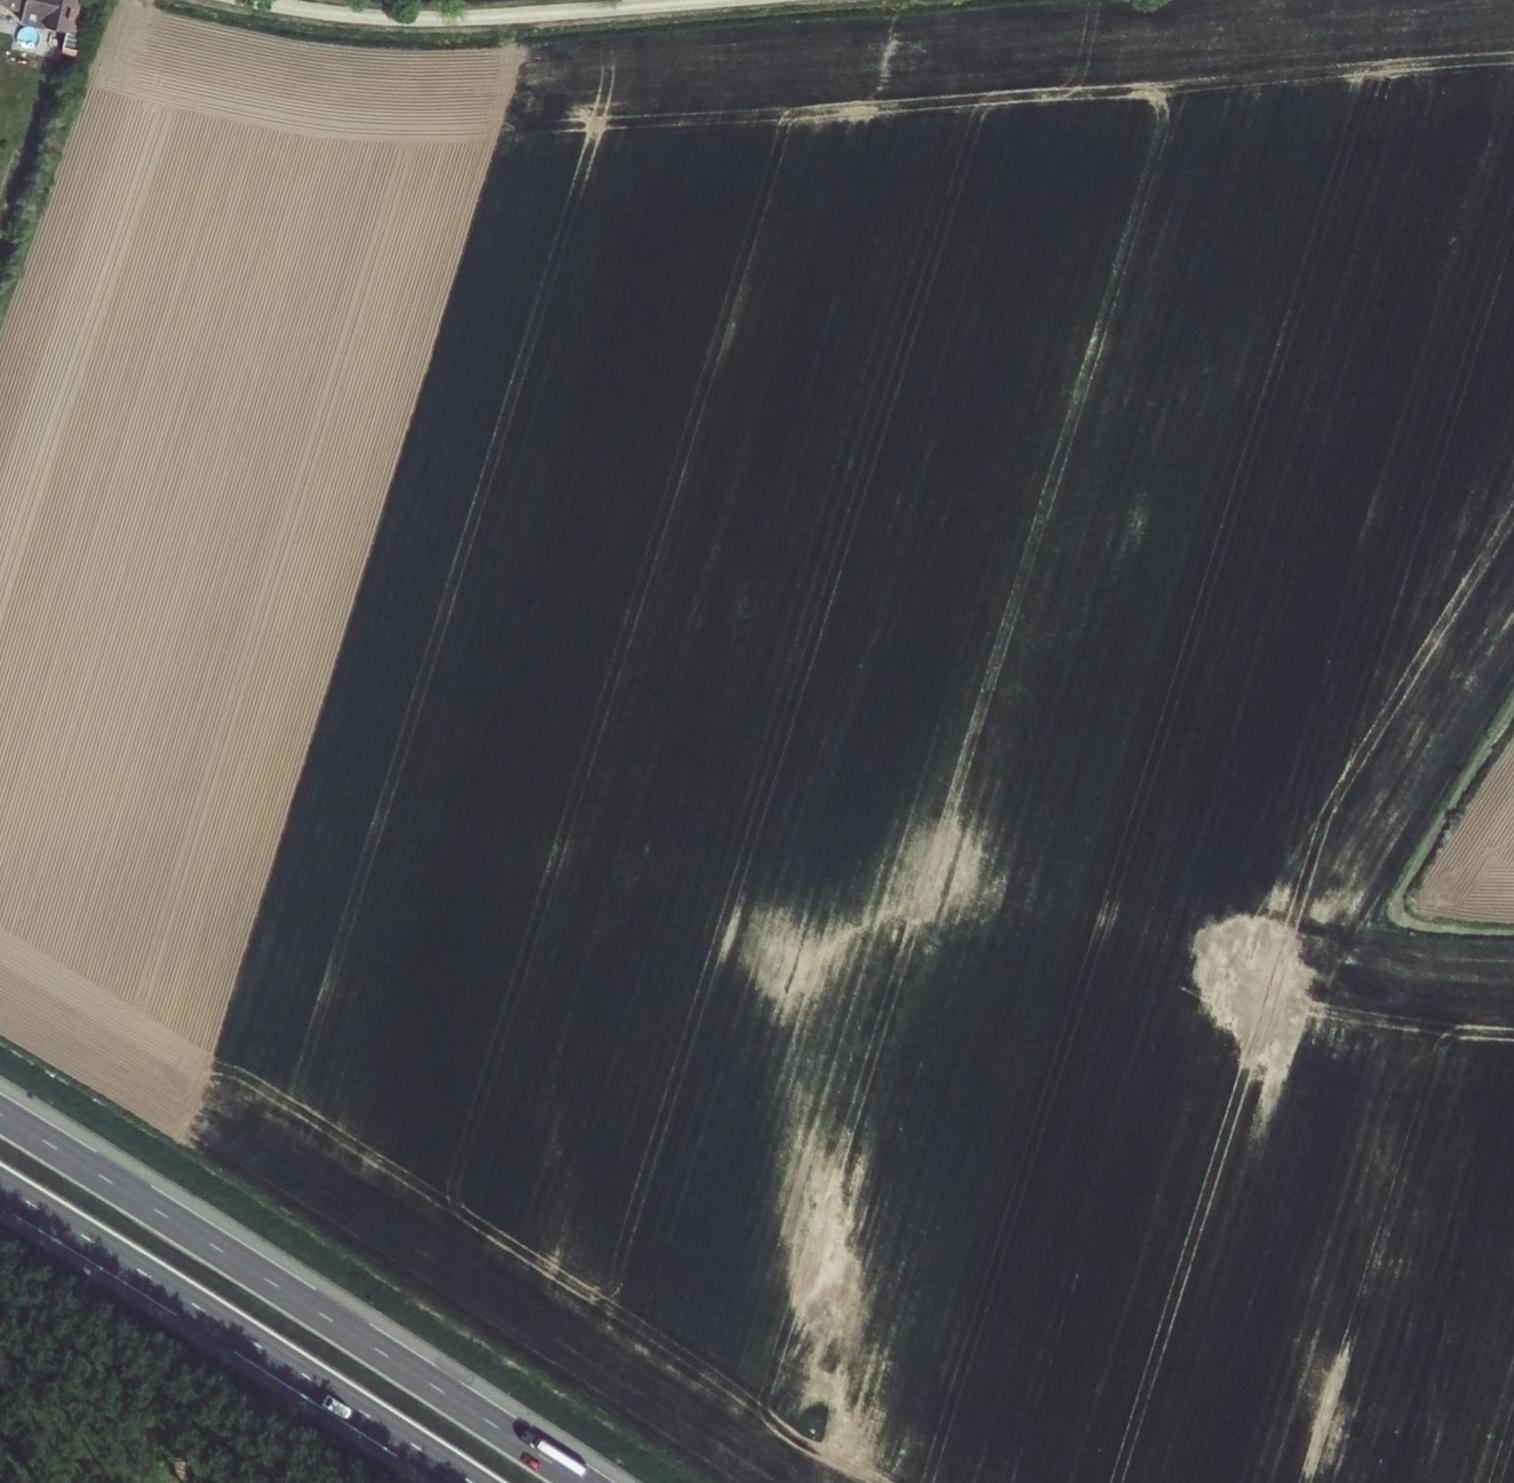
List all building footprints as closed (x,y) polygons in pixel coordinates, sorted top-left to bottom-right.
[(23,12),(21,23),(67,34),(67,32),(82,35),(89,2),(80,0),(0,0),(0,7),(23,12)] [(77,54),(50,46),(46,59),(74,67),(77,54)]
